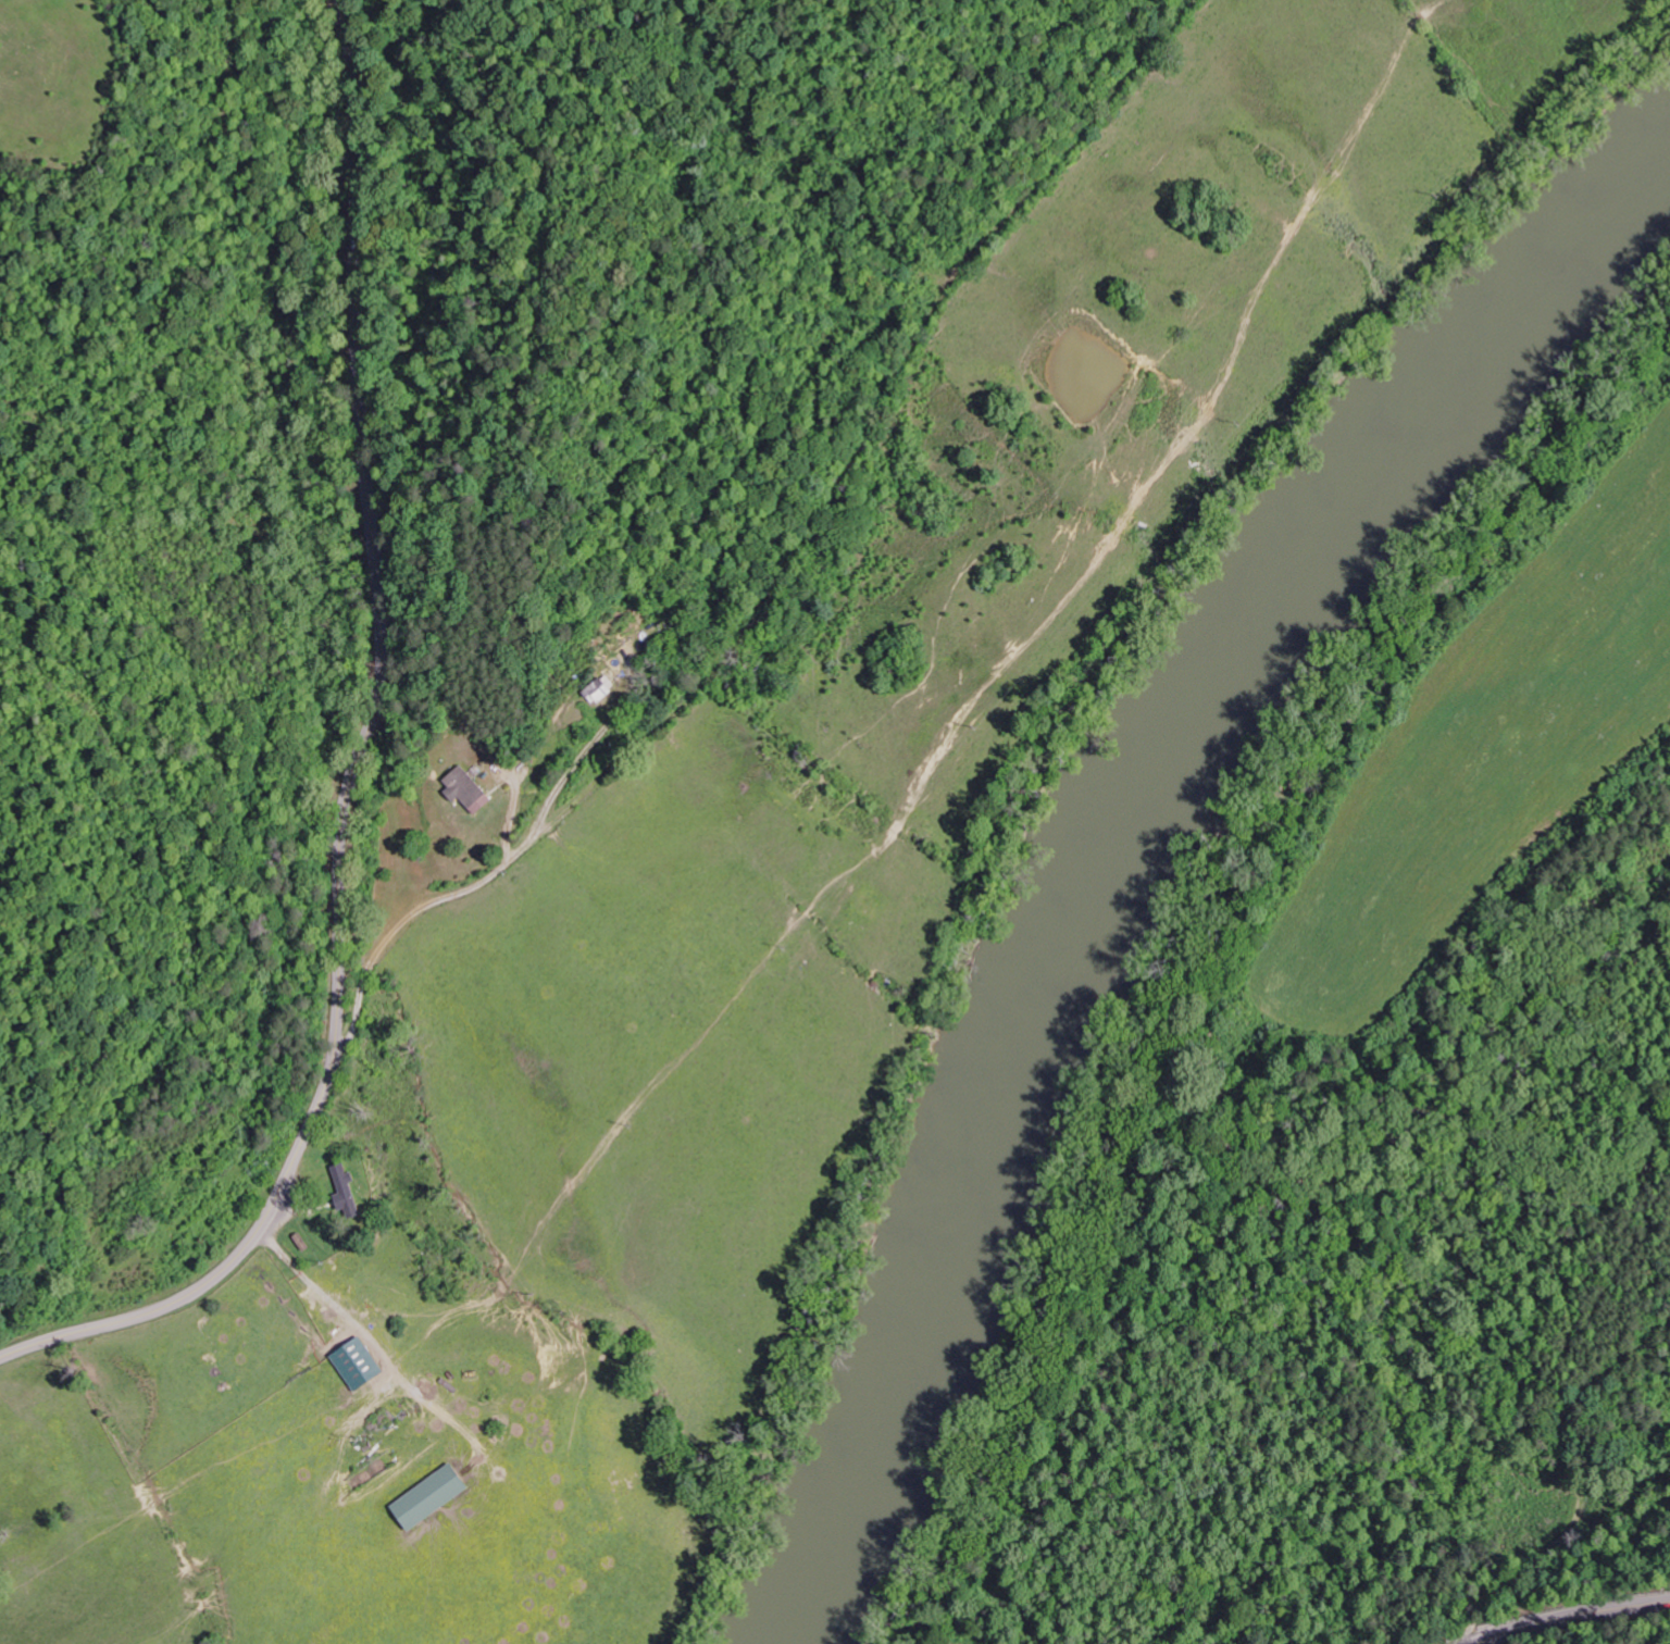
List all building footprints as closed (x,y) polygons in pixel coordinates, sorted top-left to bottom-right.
[(596,706),(624,688),(614,674),(586,692),(596,706)] [(448,782),(454,789),(449,794),(459,804),(464,799),(481,817),(497,802),(464,767),(448,782)] [(335,1168),(343,1195),(337,1196),(342,1212),(349,1210),(354,1225),(366,1222),(354,1184),(359,1183),(356,1174),(350,1175),(346,1165),(335,1168)] [(358,1394),(388,1376),(365,1339),(335,1358),(358,1394)] [(395,1505),(411,1532),(475,1493),(458,1466),(395,1505)]
